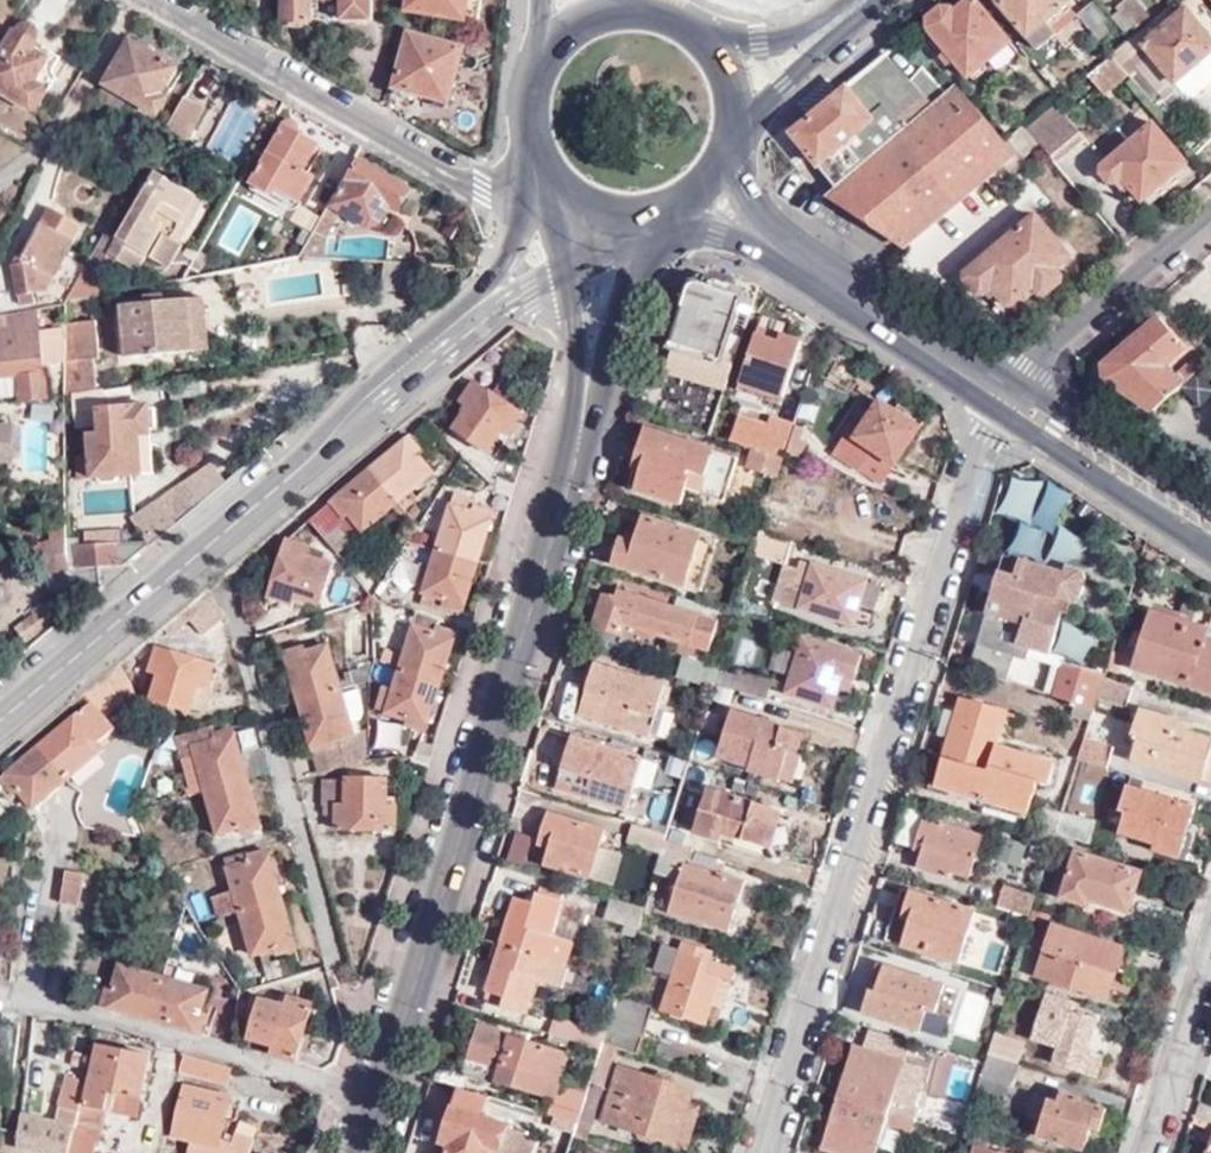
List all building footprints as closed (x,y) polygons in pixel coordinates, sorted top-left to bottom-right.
[(286,19),(310,21),(311,0),(285,0),(286,19)] [(379,0),(347,0),(348,23),(379,22),(379,0)] [(468,0),(409,0),(408,11),(465,20),(468,0)] [(955,11),(931,31),(930,32),(967,79),(989,61),(995,68),(999,69),(1015,55),(1015,52),(1009,45),(1011,43),(975,0),(968,0),(955,11)] [(1038,50),(1076,17),(1067,6),(1069,3),(1067,0),(996,0),(1038,50)] [(1116,9),(1135,31),(1152,18),(1137,0),(1127,0),(1116,9)] [(1110,51),(1128,36),(1117,23),(1113,28),(1092,3),(1079,14),(1110,51)] [(931,31),(955,11),(950,6),(941,6),(927,18),(926,26),(931,31)] [(1155,105),(1163,98),(1166,102),(1180,90),(1182,93),(1192,97),(1210,81),(1210,39),(1186,10),(1153,38),(1145,29),(1138,35),(1132,40),(1126,44),(1112,56),(1121,66),(1124,70),(1128,74),(1155,105)] [(29,109),(34,105),(43,92),(42,87),(31,80),(48,51),(32,41),(38,30),(22,21),(16,30),(11,31),(0,49),(0,91),(29,109)] [(449,100),(463,46),(408,32),(394,85),(449,100)] [(129,40),(103,84),(128,98),(158,116),(184,71),(129,40)] [(824,108),(818,113),(862,165),(946,93),(924,67),(911,81),(886,55),(877,63),(876,71),(866,79),(857,79),(847,88),(845,86),(822,106),(824,108)] [(1090,75),(1105,93),(1128,74),(1124,70),(1121,66),(1112,56),(1100,67),(1094,71),(1090,75)] [(877,63),(857,79),(866,79),(876,71),(877,63)] [(128,98),(103,84),(95,97),(119,111),(128,98)] [(827,194),(906,246),(985,179),(992,173),(994,171),(1014,154),(956,85),(946,93),(862,165),(836,187),(827,194)] [(200,105),(182,95),(164,127),(180,136),(200,105)] [(1046,150),(1052,158),(1081,132),(1056,103),(1027,128),(1034,136),(1046,150)] [(793,134),(836,187),(862,165),(818,113),(793,134)] [(303,171),(319,146),(296,131),(295,126),(289,123),(284,126),(250,180),(271,194),(275,188),(299,200),(314,178),(303,171)] [(1108,161),(1129,186),(1143,203),(1158,190),(1163,195),(1178,183),(1173,177),(1188,164),(1153,123),(1108,161)] [(1034,136),(1027,128),(1024,125),(1007,139),(1018,151),(1034,136)] [(1029,165),(1046,150),(1034,136),(1018,151),(1029,165)] [(1014,154),(994,171),(998,175),(999,174),(1002,178),(1021,162),(1014,154)] [(360,160),(332,205),(341,210),(368,227),(379,223),(387,228),(410,190),(360,160)] [(1123,192),(1129,186),(1108,161),(1102,166),(1100,174),(1108,184),(1116,184),(1123,192)] [(65,300),(93,294),(115,258),(137,271),(145,257),(166,268),(180,245),(171,238),(194,198),(196,194),(155,171),(115,237),(103,232),(65,298),(65,300)] [(992,173),(985,179),(993,189),(1001,183),(992,173)] [(1001,183),(993,189),(1001,198),(1008,192),(1003,186),(1001,183)] [(171,238),(180,245),(203,203),(194,198),(171,238)] [(332,205),(328,203),(310,232),(323,239),(341,210),(332,205)] [(1006,306),(1013,306),(1035,288),(1040,294),(1047,295),(1061,283),(1062,275),(1057,270),(1071,257),(1035,215),(966,273),(964,279),(978,295),(983,296),(985,294),(991,300),(997,296),(1006,306)] [(43,289),(71,242),(38,225),(15,264),(9,266),(16,305),(32,302),(30,292),(43,289)] [(310,232),(296,255),(321,258),(323,239),(310,232)] [(727,265),(733,267),(735,260),(728,258),(727,265)] [(686,291),(669,349),(671,349),(714,363),(721,365),(722,362),(733,365),(735,357),(723,353),(739,304),(752,308),(759,286),(755,284),(736,278),(735,285),(705,275),(702,282),(686,291)] [(674,287),(656,344),(669,349),(686,291),(674,287)] [(142,297),(142,305),(165,302),(165,295),(142,297)] [(189,300),(194,350),(208,349),(202,298),(189,300)] [(165,302),(142,305),(119,308),(123,357),(194,350),(189,300),(165,302)] [(0,315),(0,379),(16,377),(20,403),(48,398),(48,393),(51,392),(50,384),(46,385),(44,362),(39,329),(34,330),(31,310),(0,315)] [(1105,381),(1154,412),(1164,403),(1181,387),(1180,387),(1164,367),(1186,348),(1159,317),(1103,365),(1105,381)] [(64,363),(89,360),(94,360),(92,322),(65,325),(64,363)] [(61,327),(39,329),(44,362),(61,360),(61,327)] [(743,372),(786,384),(800,342),(757,327),(743,372)] [(1094,353),(1101,361),(1111,352),(1104,343),(1094,353)] [(665,369),(717,386),(721,365),(714,363),(671,349),(665,369)] [(1186,383),(1198,371),(1208,362),(1199,353),(1177,372),(1186,383)] [(65,397),(92,392),(89,360),(64,363),(65,397)] [(717,386),(725,389),(731,368),(721,365),(717,386)] [(1181,387),(1200,407),(1210,397),(1210,386),(1198,371),(1186,383),(1181,387)] [(786,384),(743,372),(739,385),(782,398),(786,384)] [(510,435),(524,414),(475,382),(461,403),(468,408),(453,430),(488,451),(501,430),(510,435)] [(78,476),(143,473),(142,432),(152,432),(150,404),(134,405),(133,385),(103,390),(104,397),(77,399),(78,420),(103,419),(104,433),(91,434),(92,456),(77,457),(78,476)] [(780,404),(782,398),(739,385),(738,390),(780,404)] [(879,402),(874,410),(908,420),(879,402)] [(908,420),(874,410),(855,436),(872,449),(860,468),(882,483),(920,426),(908,420)] [(782,457),(792,423),(770,416),(760,450),(782,457)] [(737,417),(730,441),(753,448),(756,449),(763,425),(737,417)] [(9,423),(0,423),(0,461),(9,461),(9,423)] [(724,498),(738,456),(647,429),(635,466),(642,469),(637,489),(682,502),(687,489),(724,498)] [(409,436),(372,469),(400,504),(435,473),(429,467),(434,463),(424,450),(422,451),(409,436)] [(756,449),(753,448),(747,466),(777,475),(782,457),(760,450),(756,449)] [(400,504),(372,469),(310,524),(326,541),(342,527),(345,531),(351,526),(361,538),(400,504)] [(198,502),(180,480),(157,499),(175,521),(198,502)] [(437,548),(478,561),(493,513),(474,508),(476,503),(448,494),(444,504),(450,507),(437,548)] [(1100,509),(1081,498),(1075,508),(1093,519),(1100,509)] [(1100,509),(1093,519),(1104,526),(1110,516),(1100,509)] [(687,585),(702,532),(644,515),(635,543),(621,538),(614,562),(687,585)] [(66,545),(65,521),(49,524),(51,540),(42,541),(31,547),(42,572),(67,568),(67,566),(66,566),(66,545)] [(351,526),(345,531),(355,543),(361,538),(351,526)] [(1019,526),(1011,554),(1035,562),(1044,534),(1019,526)] [(760,528),(758,538),(753,554),(787,564),(793,538),(760,528)] [(717,536),(702,532),(687,585),(702,589),(717,536)] [(337,566),(334,565),(311,558),(314,548),(291,541),(272,598),(296,606),(299,597),(325,605),(337,567),(337,566)] [(127,564),(152,544),(75,544),(76,566),(127,564)] [(463,611),(478,561),(437,548),(423,593),(446,600),(445,606),(463,611)] [(1002,555),(983,614),(1026,627),(1020,647),(1028,650),(1051,657),(1067,605),(1073,606),(1079,599),(1084,579),(1080,571),(1065,566),(1062,574),(1002,555)] [(420,570),(394,559),(383,577),(388,583),(411,592),(420,570)] [(874,609),(882,586),(802,562),(799,570),(784,566),(773,599),(855,623),(861,605),(874,609)] [(699,601),(678,595),(675,606),(620,588),(617,597),(603,592),(593,626),(622,635),(626,623),(707,648),(717,618),(696,611),(699,601)] [(199,628),(221,610),(204,590),(182,608),(199,628)] [(1150,607),(1131,664),(1210,690),(1210,635),(1207,633),(1207,626),(1150,607)] [(399,668),(440,681),(456,633),(437,628),(438,622),(415,614),(412,621),(414,622),(404,652),(399,667),(399,668)] [(1007,680),(1017,683),(1028,650),(1020,647),(1026,627),(983,614),(974,642),(1013,656),(1007,680)] [(855,679),(861,656),(802,638),(785,693),(833,707),(843,677),(855,679)] [(974,642),(967,666),(1007,680),(1013,656),(974,642)] [(282,651),(296,700),(338,687),(325,645),(303,652),(301,645),(282,651)] [(186,711),(186,709),(194,685),(204,688),(211,664),(155,646),(147,670),(156,673),(148,698),(186,711)] [(385,647),(379,661),(399,667),(404,652),(385,647)] [(769,672),(786,676),(791,653),(774,649),(769,672)] [(677,676),(712,687),(713,684),(718,670),(718,669),(682,658),(677,676)] [(1088,708),(1100,672),(1064,660),(1054,696),(1074,703),(1088,708)] [(651,734),(666,684),(594,663),(580,712),(651,734)] [(105,718),(135,693),(120,665),(86,694),(105,718)] [(425,729),(440,681),(399,668),(385,710),(410,717),(408,723),(425,729)] [(718,670),(713,684),(766,700),(772,681),(739,671),(737,676),(718,670)] [(1095,697),(1127,707),(1134,686),(1102,676),(1095,697)] [(194,685),(186,709),(202,713),(209,690),(204,688),(194,685)] [(338,687),(296,700),(310,750),(324,746),(331,744),(329,738),(351,732),(338,687)] [(112,728),(105,718),(86,694),(78,700),(84,708),(39,745),(68,776),(102,748),(96,741),(112,728)] [(957,713),(950,737),(934,784),(1027,810),(1036,778),(1055,784),(1062,757),(1051,754),(1049,760),(998,745),(1007,713),(962,699),(957,713)] [(1091,709),(1088,708),(1074,703),(1071,714),(1088,720),(1091,709)] [(940,733),(950,737),(957,713),(947,710),(940,733)] [(1210,738),(1210,737),(1184,730),(1186,722),(1139,710),(1136,719),(1129,717),(1124,740),(1129,742),(1126,756),(1200,778),(1210,738)] [(797,754),(802,732),(733,711),(719,758),(750,767),(748,772),(792,786),(801,755),(797,754)] [(202,791),(243,779),(229,729),(211,734),(213,742),(189,749),(202,791)] [(324,746),(331,771),(359,762),(351,732),(329,738),(331,744),(324,746)] [(628,806),(643,756),(573,737),(558,786),(628,806)] [(1076,760),(1107,768),(1113,748),(1083,738),(1076,760)] [(39,745),(0,777),(0,784),(2,786),(0,789),(0,794),(6,802),(13,797),(10,795),(13,791),(29,808),(68,776),(39,745)] [(1088,816),(1100,775),(1075,768),(1064,809),(1088,816)] [(345,778),(345,780),(344,805),(325,805),(325,814),(336,816),(335,831),(392,832),(393,806),(382,805),(382,778),(345,778)] [(258,826),(243,779),(202,791),(215,832),(237,826),(240,833),(258,826)] [(344,805),(345,780),(323,780),(322,804),(325,805),(344,805)] [(1180,858),(1192,807),(1126,786),(1119,810),(1124,813),(1120,831),(1154,841),(1152,849),(1180,858)] [(772,850),(783,810),(708,787),(694,835),(722,844),(725,836),(772,850)] [(1043,807),(1033,841),(1050,846),(1054,833),(1060,812),(1043,807)] [(1095,821),(1060,812),(1054,833),(1089,843),(1095,821)] [(589,877),(605,830),(549,813),(539,843),(550,846),(545,864),(589,877)] [(968,877),(981,834),(924,815),(908,864),(948,877),(951,872),(968,877)] [(667,835),(633,824),(628,843),(661,853),(665,840),(667,835)] [(998,836),(987,869),(1016,878),(1027,846),(998,836)] [(661,853),(656,870),(680,877),(669,909),(728,928),(743,878),(722,871),(720,876),(688,866),(693,849),(665,840),(661,853)] [(225,869),(238,911),(278,900),(265,852),(247,856),(249,863),(225,869)] [(1128,918),(1140,872),(1076,853),(1064,899),(1086,905),(1085,913),(1105,918),(1107,911),(1128,918)] [(84,874),(67,870),(64,883),(82,884),(84,874)] [(971,881),(968,899),(997,905),(1001,886),(971,881)] [(64,883),(61,902),(78,904),(82,884),(64,883)] [(1004,887),(998,907),(1029,917),(1034,897),(1004,887)] [(958,963),(974,912),(901,890),(884,940),(958,963)] [(549,957),(567,963),(574,942),(550,935),(561,900),(536,892),(533,904),(515,898),(501,943),(549,957)] [(645,907),(612,898),(606,918),(638,928),(643,913),(645,907)] [(278,900),(238,911),(250,954),(275,948),(277,952),(292,949),(278,900)] [(1125,972),(1132,950),(1053,927),(1037,977),(1119,1001),(1128,973),(1125,972)] [(721,1005),(732,968),(707,959),(710,947),(682,939),(679,949),(662,944),(655,967),(673,974),(663,1009),(704,1024),(710,1002),(721,1005)] [(501,943),(494,940),(490,956),(497,957),(501,943)] [(501,943),(497,957),(493,966),(486,988),(488,989),(485,996),(495,998),(492,1004),(524,1013),(535,979),(562,987),(570,964),(567,963),(549,957),(501,943)] [(106,987),(101,1005),(124,1010),(151,1019),(163,977),(120,965),(113,987),(106,987)] [(943,986),(880,967),(866,1015),(920,1030),(926,1012),(935,1014),(943,986)] [(163,977),(151,1019),(200,1033),(205,1014),(200,1012),(206,990),(163,977)] [(976,1039),(989,996),(965,989),(953,1033),(976,1039)] [(607,1024),(642,1035),(652,1006),(617,995),(607,1024)] [(274,1044),(271,1053),(293,1059),(311,1002),(287,996),(285,1004),(259,998),(248,1036),(274,1044)] [(1098,1076),(1104,1057),(1086,1052),(1095,1019),(1058,1008),(1053,1026),(1065,1029),(1054,1063),(1098,1076)] [(558,1017),(551,1033),(573,1040),(600,1048),(605,1031),(558,1017)] [(19,1023),(0,1021),(0,1023),(0,1060),(16,1063),(19,1023)] [(550,1100),(545,1114),(575,1124),(582,1102),(555,1092),(573,1040),(551,1033),(547,1045),(479,1024),(462,1073),(478,1079),(481,1072),(495,1077),(493,1080),(550,1100)] [(575,1124),(571,1136),(586,1141),(615,1047),(637,1053),(642,1035),(607,1024),(605,1031),(600,1048),(582,1102),(575,1124)] [(837,1097),(916,1121),(933,1061),(907,1054),(909,1044),(868,1031),(863,1049),(857,1069),(846,1067),(837,1097)] [(990,1056),(1017,1064),(1024,1043),(996,1034),(990,1056)] [(93,1133),(100,1134),(111,1090),(145,1097),(154,1057),(101,1046),(93,1084),(91,1084),(86,1104),(81,1104),(80,1107),(81,1107),(71,1152),(88,1152),(93,1133)] [(852,1046),(846,1067),(857,1069),(863,1049),(852,1046)] [(226,1083),(231,1066),(184,1052),(180,1071),(226,1083)] [(1016,1086),(1022,1066),(1017,1064),(990,1056),(985,1076),(1011,1084),(1016,1086)] [(685,1118),(694,1089),(678,1083),(676,1075),(662,1072),(656,1078),(621,1066),(603,1121),(640,1133),(641,1138),(652,1142),(657,1138),(687,1147),(695,1121),(685,1118)] [(44,1152),(71,1152),(81,1107),(80,1107),(81,1104),(86,1104),(91,1084),(87,1083),(80,1082),(82,1075),(67,1072),(55,1122),(23,1115),(19,1146),(44,1152)] [(492,1083),(493,1080),(495,1077),(481,1072),(478,1079),(492,1083)] [(1006,1099),(1011,1084),(985,1076),(980,1091),(1006,1099)] [(190,1152),(251,1152),(255,1138),(237,1131),(235,1136),(233,1141),(224,1139),(219,1138),(229,1097),(182,1086),(171,1135),(193,1139),(190,1152)] [(491,1147),(500,1148),(506,1129),(508,1124),(483,1115),(488,1099),(457,1088),(435,1152),(489,1152),(491,1147)] [(1101,1130),(1107,1108),(1081,1100),(1082,1097),(1063,1091),(1059,1104),(1050,1101),(1038,1135),(1086,1149),(1093,1129),(1101,1130)] [(916,1121),(837,1097),(827,1128),(837,1132),(832,1151),(838,1152),(876,1152),(885,1123),(913,1132),(916,1121)] [(837,1132),(827,1128),(821,1148),(832,1151),(837,1132)] [(489,1152),(531,1152),(535,1138),(506,1129),(500,1148),(491,1147),(489,1152)] [(226,1133),(224,1139),(233,1141),(235,1136),(226,1133)] [(975,1144),(972,1152),(1007,1152),(975,1144)]
